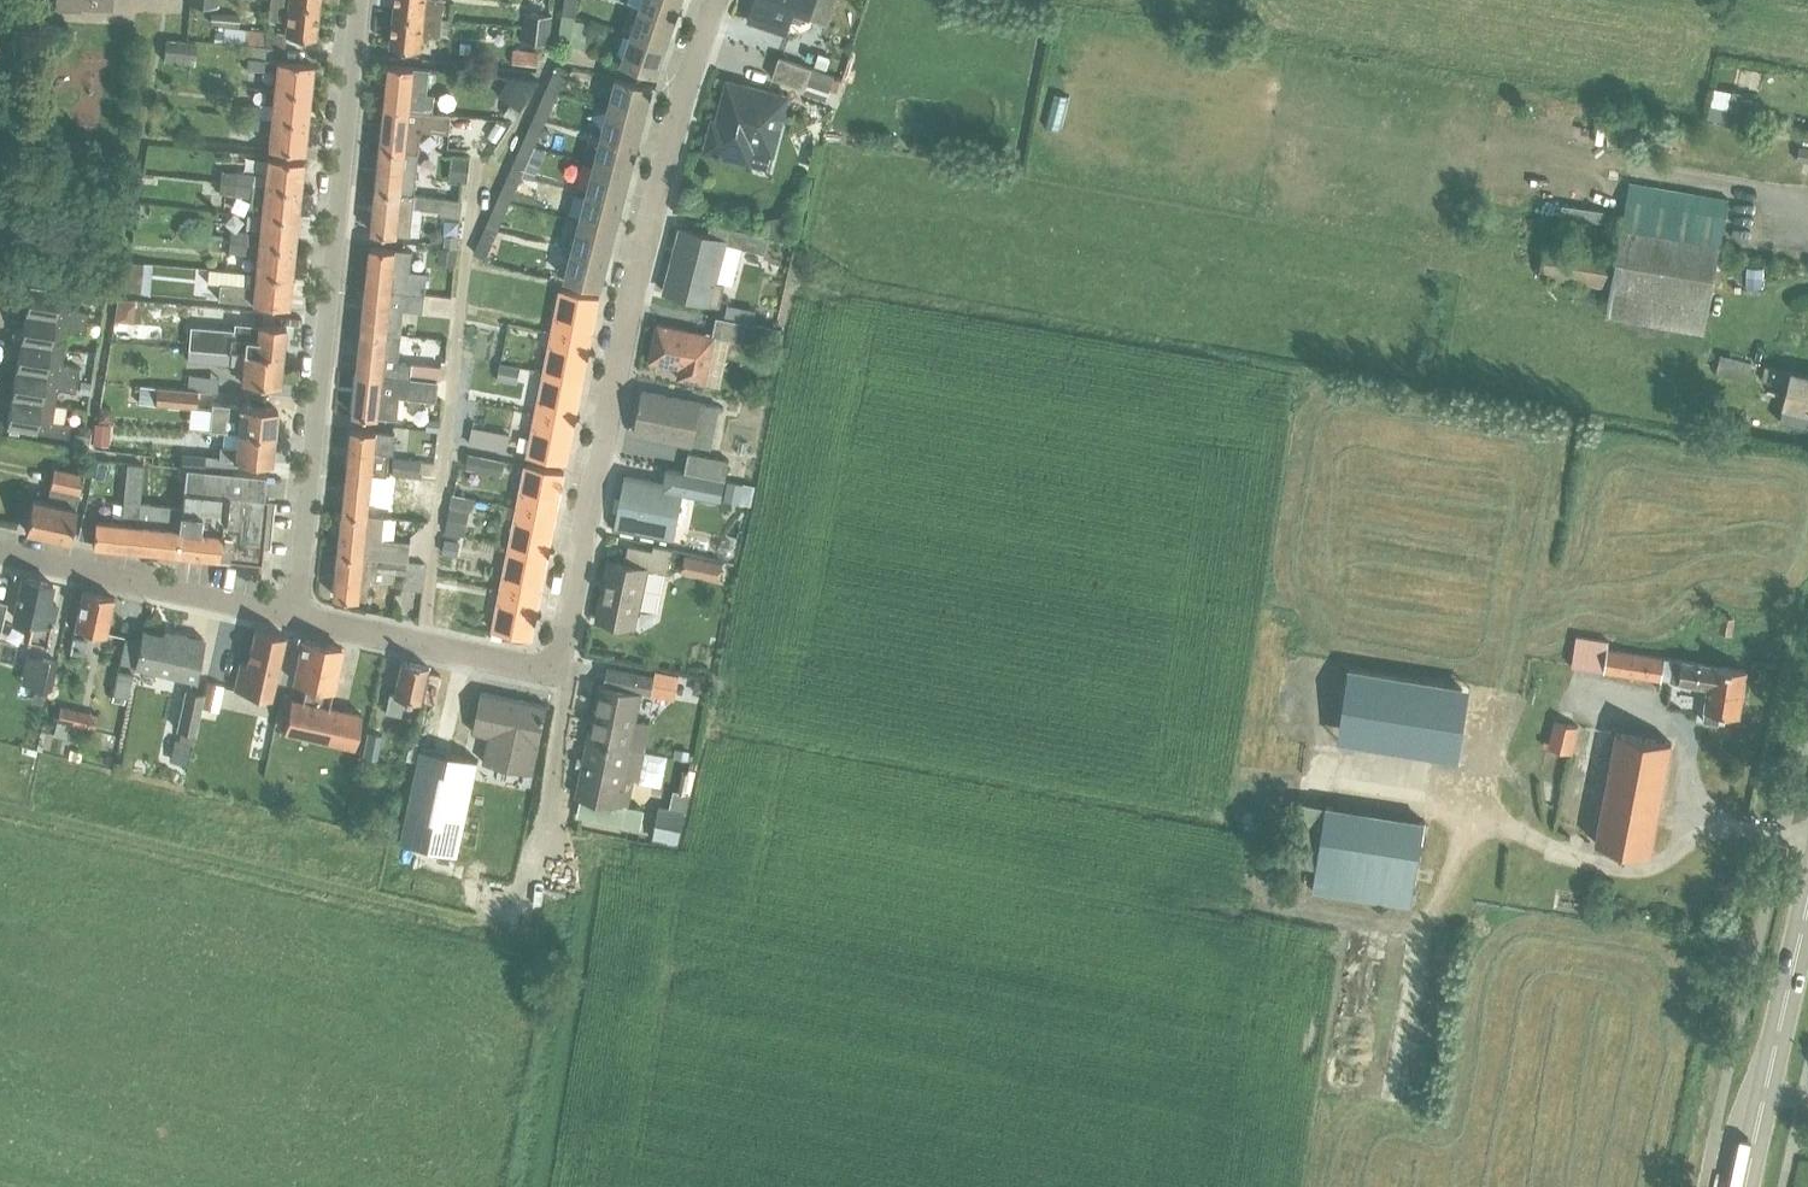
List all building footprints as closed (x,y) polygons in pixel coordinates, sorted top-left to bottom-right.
[(55,6),(112,8),(112,0),(55,0),(55,6)] [(279,0),(268,0),(267,18),(286,20),(284,34),(314,37),(318,4),(279,0)] [(394,11),(442,17),(444,0),(396,0),(394,11)] [(563,14),(575,15),(577,0),(565,0),(563,14)] [(640,7),(675,19),(681,0),(642,0),(640,7)] [(747,20),(784,32),(790,15),(795,16),(796,11),(828,22),(836,0),(754,0),(747,20)] [(675,19),(640,7),(631,34),(665,46),(675,19)] [(212,11),(211,22),(220,23),(220,24),(238,25),(239,13),(220,11),(220,12),(212,11)] [(442,17),(394,11),(391,45),(420,48),(422,35),(439,37),(442,17)] [(525,11),(523,25),(550,28),(551,14),(525,11)] [(575,15),(563,14),(559,37),(571,39),(575,15)] [(550,28),(523,25),(522,40),(548,43),(550,28)] [(214,30),(214,40),(264,44),(265,30),(224,26),(223,31),(214,30)] [(665,46),(631,34),(621,62),(656,74),(665,46)] [(460,39),(460,50),(470,51),(471,40),(460,39)] [(165,40),(163,62),(194,65),(196,44),(165,40)] [(512,62),(538,65),(539,50),(514,48),(512,62)] [(820,53),(815,65),(826,69),(831,56),(820,53)] [(246,56),(245,69),(262,70),(263,58),(246,56)] [(827,94),(834,74),(813,67),(814,67),(781,56),(774,76),(827,94)] [(276,59),(273,89),(309,93),(312,63),(276,59)] [(388,65),(384,107),(409,109),(425,111),(433,111),(434,94),(427,93),(429,69),(413,67),(388,65)] [(556,65),(545,92),(556,97),(567,70),(556,65)] [(617,75),(609,105),(645,114),(652,84),(617,75)] [(510,77),(498,94),(510,102),(521,109),(539,81),(510,77)] [(837,91),(841,80),(833,78),(830,89),(837,91)] [(711,129),(705,150),(752,162),(771,167),(775,153),(785,114),(766,109),(771,91),(729,80),(716,130),(711,129)] [(256,115),(256,116),(270,117),(306,121),(309,93),(273,89),(271,105),(257,103),(256,115)] [(1754,91),(1740,93),(1742,109),(1756,108),(1754,91)] [(548,115),(556,97),(545,92),(537,110),(548,115)] [(240,113),(256,115),(257,103),(242,102),(240,113)] [(510,102),(503,113),(514,120),(521,109),(510,102)] [(609,105),(602,134),(638,143),(645,114),(609,105)] [(384,107),(380,148),(405,151),(407,151),(418,152),(420,129),(423,129),(425,112),(425,111),(409,109),(384,107)] [(425,112),(423,129),(450,132),(451,115),(425,112)] [(256,115),(240,113),(239,125),(255,126),(256,115)] [(306,121),(270,117),(267,147),(303,151),(306,121)] [(532,150),(543,126),(532,121),(521,145),(532,150)] [(638,143),(602,134),(595,162),(630,171),(638,143)] [(525,168),(532,150),(521,145),(514,163),(525,168)] [(375,190),(414,194),(418,152),(407,151),(405,151),(380,148),(375,190)] [(1797,157),(1807,159),(1807,151),(1798,149),(1797,157)] [(452,154),(450,179),(468,181),(470,160),(471,156),(452,154)] [(263,186),(299,190),(302,160),(266,156),(263,185),(263,186)] [(630,171),(595,162),(587,191),(623,200),(630,171)] [(235,170),(234,182),(249,183),(250,172),(235,170)] [(519,181),(508,176),(498,199),(509,204),(519,181)] [(1629,181),(1622,223),(1720,240),(1727,198),(1629,181)] [(234,182),(232,193),(248,195),(247,202),(257,202),(257,201),(261,201),(260,214),(296,218),(299,190),(263,186),(263,185),(249,183),(234,182)] [(375,190),(371,232),(410,236),(413,207),(423,208),(439,210),(439,213),(459,215),(461,200),(459,200),(414,194),(375,190)] [(623,200),(587,191),(580,219),(616,228),(623,200)] [(500,225),(509,204),(498,199),(489,220),(500,225)] [(260,214),(257,243),(293,247),(296,218),(260,214)] [(782,214),(764,217),(767,234),(786,231),(782,214)] [(580,219),(573,248),(608,257),(616,228),(580,219)] [(679,227),(663,290),(720,305),(726,282),(733,284),(742,246),(725,242),(726,239),(725,239),(679,227)] [(228,239),(243,241),(244,229),(229,228),(228,239)] [(496,235),(484,230),(475,252),(486,257),(496,235)] [(446,233),(445,246),(457,248),(458,234),(446,233)] [(243,241),(228,239),(227,251),(242,252),(243,241)] [(1610,286),(1616,253),(1544,240),(1538,273),(1610,286)] [(293,247),(257,243),(254,272),(290,276),(293,247)] [(369,246),(365,289),(391,291),(424,294),(426,272),(410,270),(412,250),(395,248),(369,246)] [(441,248),(439,264),(453,266),(455,250),(441,248)] [(608,257),(573,248),(565,278),(601,287),(608,257)] [(128,260),(125,288),(140,290),(143,261),(128,260)] [(253,286),(247,286),(248,273),(206,269),(205,281),(218,283),(216,298),(287,305),(290,276),(254,272),(253,286)] [(25,314),(86,323),(88,311),(71,308),(73,291),(29,284),(25,314)] [(1707,304),(1610,286),(1605,314),(1702,331),(1707,304)] [(560,288),(552,330),(591,338),(599,296),(560,288)] [(365,289),(361,330),(387,332),(400,334),(403,310),(422,312),(424,294),(391,291),(365,289)] [(118,300),(116,321),(130,323),(132,301),(118,300)] [(228,310),(198,308),(197,325),(227,327),(228,310)] [(86,323),(25,314),(20,342),(64,349),(66,333),(84,336),(86,323)] [(718,334),(717,336),(753,343),(754,337),(757,323),(719,315),(715,334),(718,334)] [(189,324),(187,347),(202,348),(231,350),(243,351),(282,354),(285,326),(257,323),(234,321),(233,328),(227,327),(197,325),(189,324)] [(708,384),(717,336),(718,334),(715,334),(656,322),(649,360),(681,366),(679,378),(708,384)] [(757,323),(754,337),(777,342),(780,328),(757,323)] [(400,334),(387,332),(361,330),(357,372),(383,374),(437,379),(439,380),(441,366),(398,361),(400,334)] [(552,330),(544,371),(583,379),(591,338),(552,330)] [(64,349),(20,342),(16,370),(76,379),(78,368),(61,365),(64,349)] [(187,347),(186,360),(230,364),(241,365),(240,379),(279,383),(282,354),(243,351),(231,350),(202,348),(187,347)] [(1720,355),(1716,372),(1747,380),(1751,363),(1720,355)] [(501,362),(498,378),(518,382),(521,366),(501,362)] [(1761,378),(1787,385),(1783,401),(1784,401),(1779,421),(1807,428),(1807,375),(1765,364),(1761,378)] [(16,370),(11,398),(55,405),(57,390),(74,393),(76,379),(16,370)] [(544,371),(536,412),(574,420),(583,379),(544,371)] [(383,374),(357,372),(353,414),(397,418),(399,395),(435,398),(437,379),(383,374)] [(188,374),(187,388),(196,389),(205,390),(206,376),(188,374)] [(78,379),(76,390),(84,391),(86,380),(78,379)] [(196,389),(187,388),(137,384),(136,401),(194,406),(196,389)] [(643,389),(634,432),(692,443),(693,434),(713,438),(720,405),(643,389)] [(55,405),(11,398),(7,427),(67,437),(69,424),(52,421),(55,405)] [(236,431),(273,435),(276,408),(211,401),(208,427),(236,430),(236,431)] [(99,406),(98,420),(112,421),(113,407),(99,406)] [(529,439),(532,413),(513,411),(511,438),(529,439)] [(574,420),(536,412),(528,454),(566,462),(574,420)] [(427,417),(426,428),(439,429),(440,418),(427,417)] [(474,426),(471,443),(507,450),(511,433),(474,426)] [(352,427),(347,470),(387,474),(389,452),(393,452),(395,432),(352,427)] [(273,435),(236,431),(235,445),(220,444),(218,456),(271,462),(273,435)] [(75,432),(73,444),(87,446),(89,435),(75,432)] [(739,441),(737,452),(745,454),(748,443),(739,441)] [(688,451),(684,470),(725,477),(728,459),(688,451)] [(181,453),(180,466),(185,467),(203,469),(204,455),(181,453)] [(505,460),(468,453),(465,467),(502,475),(505,460)] [(396,456),(394,474),(421,476),(423,458),(396,456)] [(82,517),(78,536),(92,537),(92,544),(134,548),(138,503),(142,465),(129,463),(125,501),(124,501),(122,521),(94,518),(82,517)] [(526,464),(518,506),(556,514),(564,471),(526,464)] [(54,502),(31,497),(24,529),(68,538),(82,473),(53,467),(49,487),(57,489),(54,502)] [(203,469),(185,467),(180,507),(176,552),(261,562),(267,497),(263,497),(265,475),(203,469)] [(721,498),(725,477),(684,470),(667,467),(665,481),(627,474),(617,526),(673,537),(682,491),(721,498)] [(347,470),(343,512),(368,515),(382,516),(382,515),(392,516),(396,475),(387,474),(347,470)] [(727,480),(723,499),(739,502),(742,483),(727,480)] [(180,507),(138,503),(134,548),(176,552),(180,507)] [(451,506),(447,531),(448,531),(447,534),(461,537),(462,533),(466,534),(470,510),(451,506)] [(518,506),(509,547),(548,554),(556,514),(518,506)] [(368,515),(343,512),(339,553),(407,561),(409,541),(380,538),(382,516),(368,515)] [(446,538),(443,553),(458,555),(461,540),(446,538)] [(717,543),(716,548),(716,552),(719,555),(723,557),(728,556),(731,553),(733,549),(732,545),(729,541),(725,540),(721,541),(717,543)] [(609,559),(597,618),(634,625),(638,606),(657,610),(665,572),(668,572),(673,548),(654,544),(653,549),(628,544),(625,562),(609,559)] [(509,547),(501,588),(539,595),(548,554),(509,547)] [(407,561),(339,553),(335,595),(367,598),(369,579),(376,579),(377,570),(405,573),(404,587),(423,589),(425,563),(407,561)] [(703,554),(700,571),(718,575),(722,558),(703,554)] [(48,600),(52,583),(21,576),(12,617),(31,621),(26,640),(47,645),(57,602),(48,600)] [(443,579),(438,608),(457,611),(462,582),(443,579)] [(539,595),(501,588),(493,630),(531,637),(539,595)] [(82,651),(87,630),(105,634),(113,596),(82,589),(69,648),(82,651)] [(1722,615),(1719,631),(1732,633),(1735,617),(1722,615)] [(270,696),(284,634),(254,627),(245,664),(238,662),(233,688),(270,696)] [(141,641),(135,667),(194,680),(203,638),(173,631),(172,636),(143,629),(141,641)] [(114,695),(112,701),(124,704),(125,697),(128,698),(135,667),(141,641),(127,638),(114,695)] [(328,706),(341,646),(303,638),(294,681),(306,684),(303,700),(291,698),(285,730),(354,745),(361,713),(328,706)] [(1664,656),(1607,647),(1607,641),(1579,638),(1575,666),(1604,669),(1661,678),(1664,656)] [(214,650),(207,678),(221,682),(227,653),(214,650)] [(40,657),(34,685),(35,685),(46,688),(51,689),(57,661),(40,657)] [(1719,721),(1720,711),(1739,714),(1746,669),(1674,658),(1670,679),(1708,685),(1702,719),(1719,721)] [(427,666),(401,660),(394,693),(389,692),(385,711),(400,714),(403,697),(419,701),(427,666)] [(600,682),(588,738),(645,750),(650,724),(636,721),(642,692),(651,693),(655,675),(608,666),(604,683),(600,682)] [(1351,750),(1471,762),(1479,688),(1359,676),(1351,750)] [(204,695),(202,706),(219,709),(224,684),(207,681),(204,695)] [(35,685),(31,701),(43,704),(46,688),(35,685)] [(481,690),(472,730),(489,733),(484,760),(486,761),(495,763),(533,771),(547,704),(481,690)] [(185,691),(177,728),(196,732),(202,706),(204,695),(185,691)] [(88,712),(60,707),(54,735),(79,741),(83,725),(85,726),(88,712)] [(1543,739),(1541,744),(1553,747),(1572,752),(1572,751),(1579,726),(1553,719),(1547,740),(1543,739)] [(368,730),(363,754),(377,757),(382,733),(368,730)] [(1671,742),(1616,731),(1595,842),(1650,853),(1671,742)] [(588,738),(577,794),(581,795),(577,814),(641,826),(645,807),(619,802),(625,777),(639,780),(645,750),(588,738)] [(175,739),(170,761),(186,764),(190,742),(175,739)] [(422,746),(402,842),(458,854),(479,758),(422,746)] [(676,748),(675,755),(688,758),(690,751),(676,748)] [(73,749),(71,758),(80,760),(82,751),(73,749)] [(683,769),(679,790),(691,792),(695,770),(689,769),(689,770),(683,769)] [(673,808),(691,812),(696,795),(678,790),(673,808)] [(660,806),(653,838),(678,843),(685,811),(660,806)] [(1432,822),(1334,813),(1325,902),(1423,911),(1432,822)]
